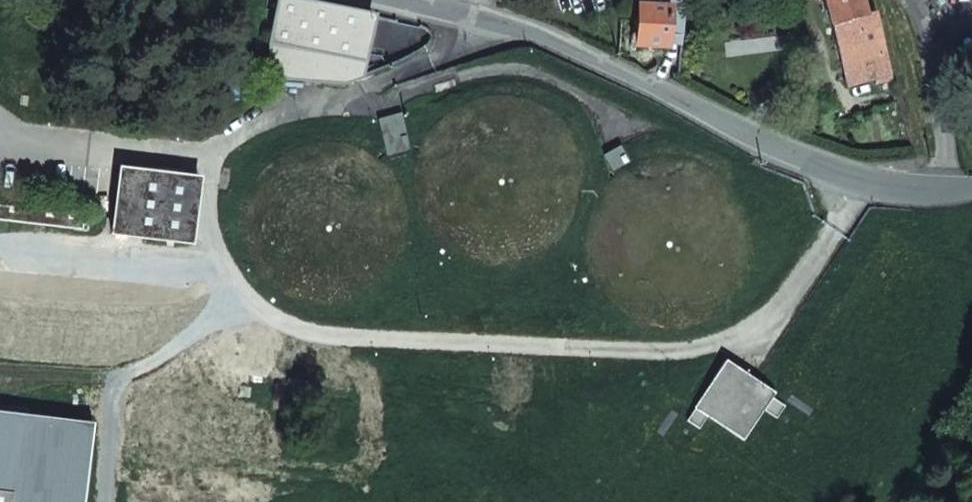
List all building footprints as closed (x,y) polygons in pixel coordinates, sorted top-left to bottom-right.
[(270,76),(345,82),(361,77),(373,17),(288,0),(279,0),(270,76)] [(666,49),(667,36),(668,0),(659,0),(659,6),(639,5),(637,48),(666,49)] [(667,36),(682,36),(684,0),(668,0),(667,36)] [(892,74),(873,12),(864,15),(859,0),(823,0),(847,87),(892,74)] [(379,120),(389,157),(412,151),(402,114),(379,120)] [(605,155),(614,170),(630,162),(621,146),(605,155)] [(191,243),(199,179),(119,169),(111,234),(191,243)] [(87,232),(89,216),(0,205),(0,222),(87,232)] [(767,393),(725,364),(699,404),(741,434),(767,393)] [(93,423),(0,412),(0,501),(84,501),(93,423)]
